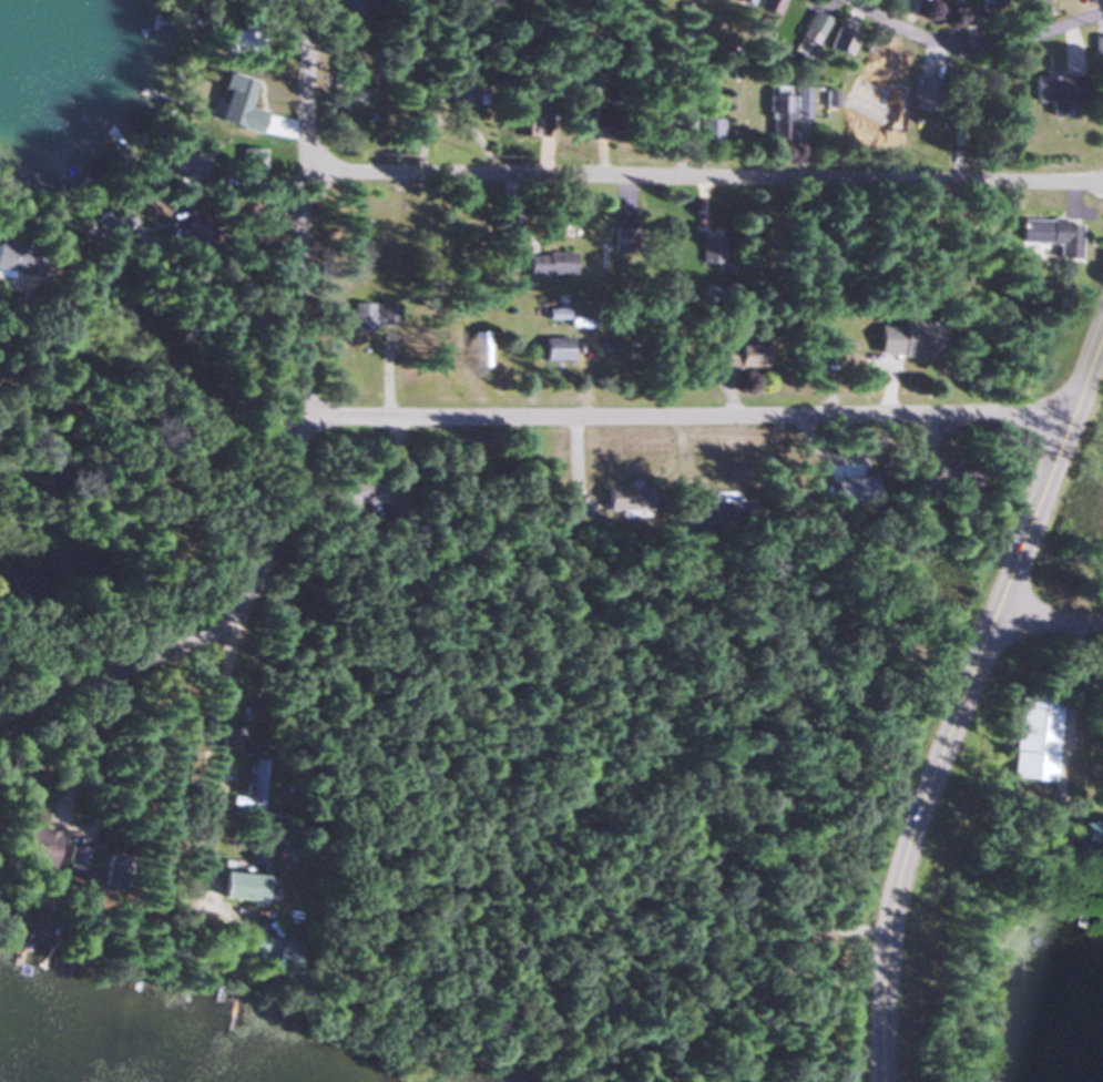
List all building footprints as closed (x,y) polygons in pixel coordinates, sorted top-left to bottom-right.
[(341,9),(362,10),(362,0),(341,0),(341,9)] [(768,18),(784,0),(756,0),(753,3),(768,18)] [(931,1),(958,9),(961,0),(931,0),(931,1)] [(828,20),(812,12),(798,37),(814,46),(828,20)] [(845,57),(855,35),(836,26),(826,48),(845,57)] [(1102,56),(1102,37),(1091,37),(1091,56),(1102,56)] [(911,57),(890,46),(882,62),(903,72),(911,57)] [(341,92),(346,72),(330,69),(326,88),(341,92)] [(1030,101),(1048,100),(1048,117),(1064,116),(1063,101),(1086,100),(1085,74),(1029,76),(1030,101)] [(913,112),(935,112),(935,78),(913,78),(913,112)] [(809,88),(794,88),(794,117),(809,117),(809,88)] [(789,94),(768,94),(768,136),(789,136),(789,94)] [(194,178),(202,155),(179,147),(171,169),(194,178)] [(108,237),(118,227),(103,211),(93,221),(108,237)] [(1030,218),(1029,244),(1054,245),(1053,259),(1076,261),(1078,221),(1030,218)] [(185,245),(202,243),(198,220),(182,222),(185,245)] [(637,227),(611,227),(611,253),(637,253),(637,227)] [(588,228),(588,280),(600,280),(600,228),(588,228)] [(731,273),(731,264),(722,264),(722,237),(701,237),(701,263),(716,263),(716,273),(731,273)] [(38,249),(0,244),(0,269),(35,274),(38,249)] [(571,274),(571,252),(526,252),(526,274),(571,274)] [(352,303),(352,326),(397,326),(397,303),(352,303)] [(931,321),(897,320),(896,325),(874,324),(873,356),(929,358),(931,321)] [(541,337),(541,361),(569,361),(569,337),(541,337)] [(717,367),(762,367),(762,345),(717,345),(717,367)] [(941,462),(931,477),(953,492),(963,477),(941,462)] [(604,487),(604,512),(647,512),(647,487),(604,487)] [(1059,701),(1017,697),(1008,778),(1051,783),(1059,701)] [(249,756),(242,809),(261,811),(268,759),(249,756)] [(1069,850),(1102,850),(1102,822),(1069,822),(1069,850)] [(58,876),(82,876),(82,846),(58,846),(58,876)] [(120,855),(99,857),(101,892),(123,890),(120,855)] [(216,900),(258,903),(259,877),(218,874),(216,900)] [(248,961),(283,964),(285,941),(250,938),(248,961)]
